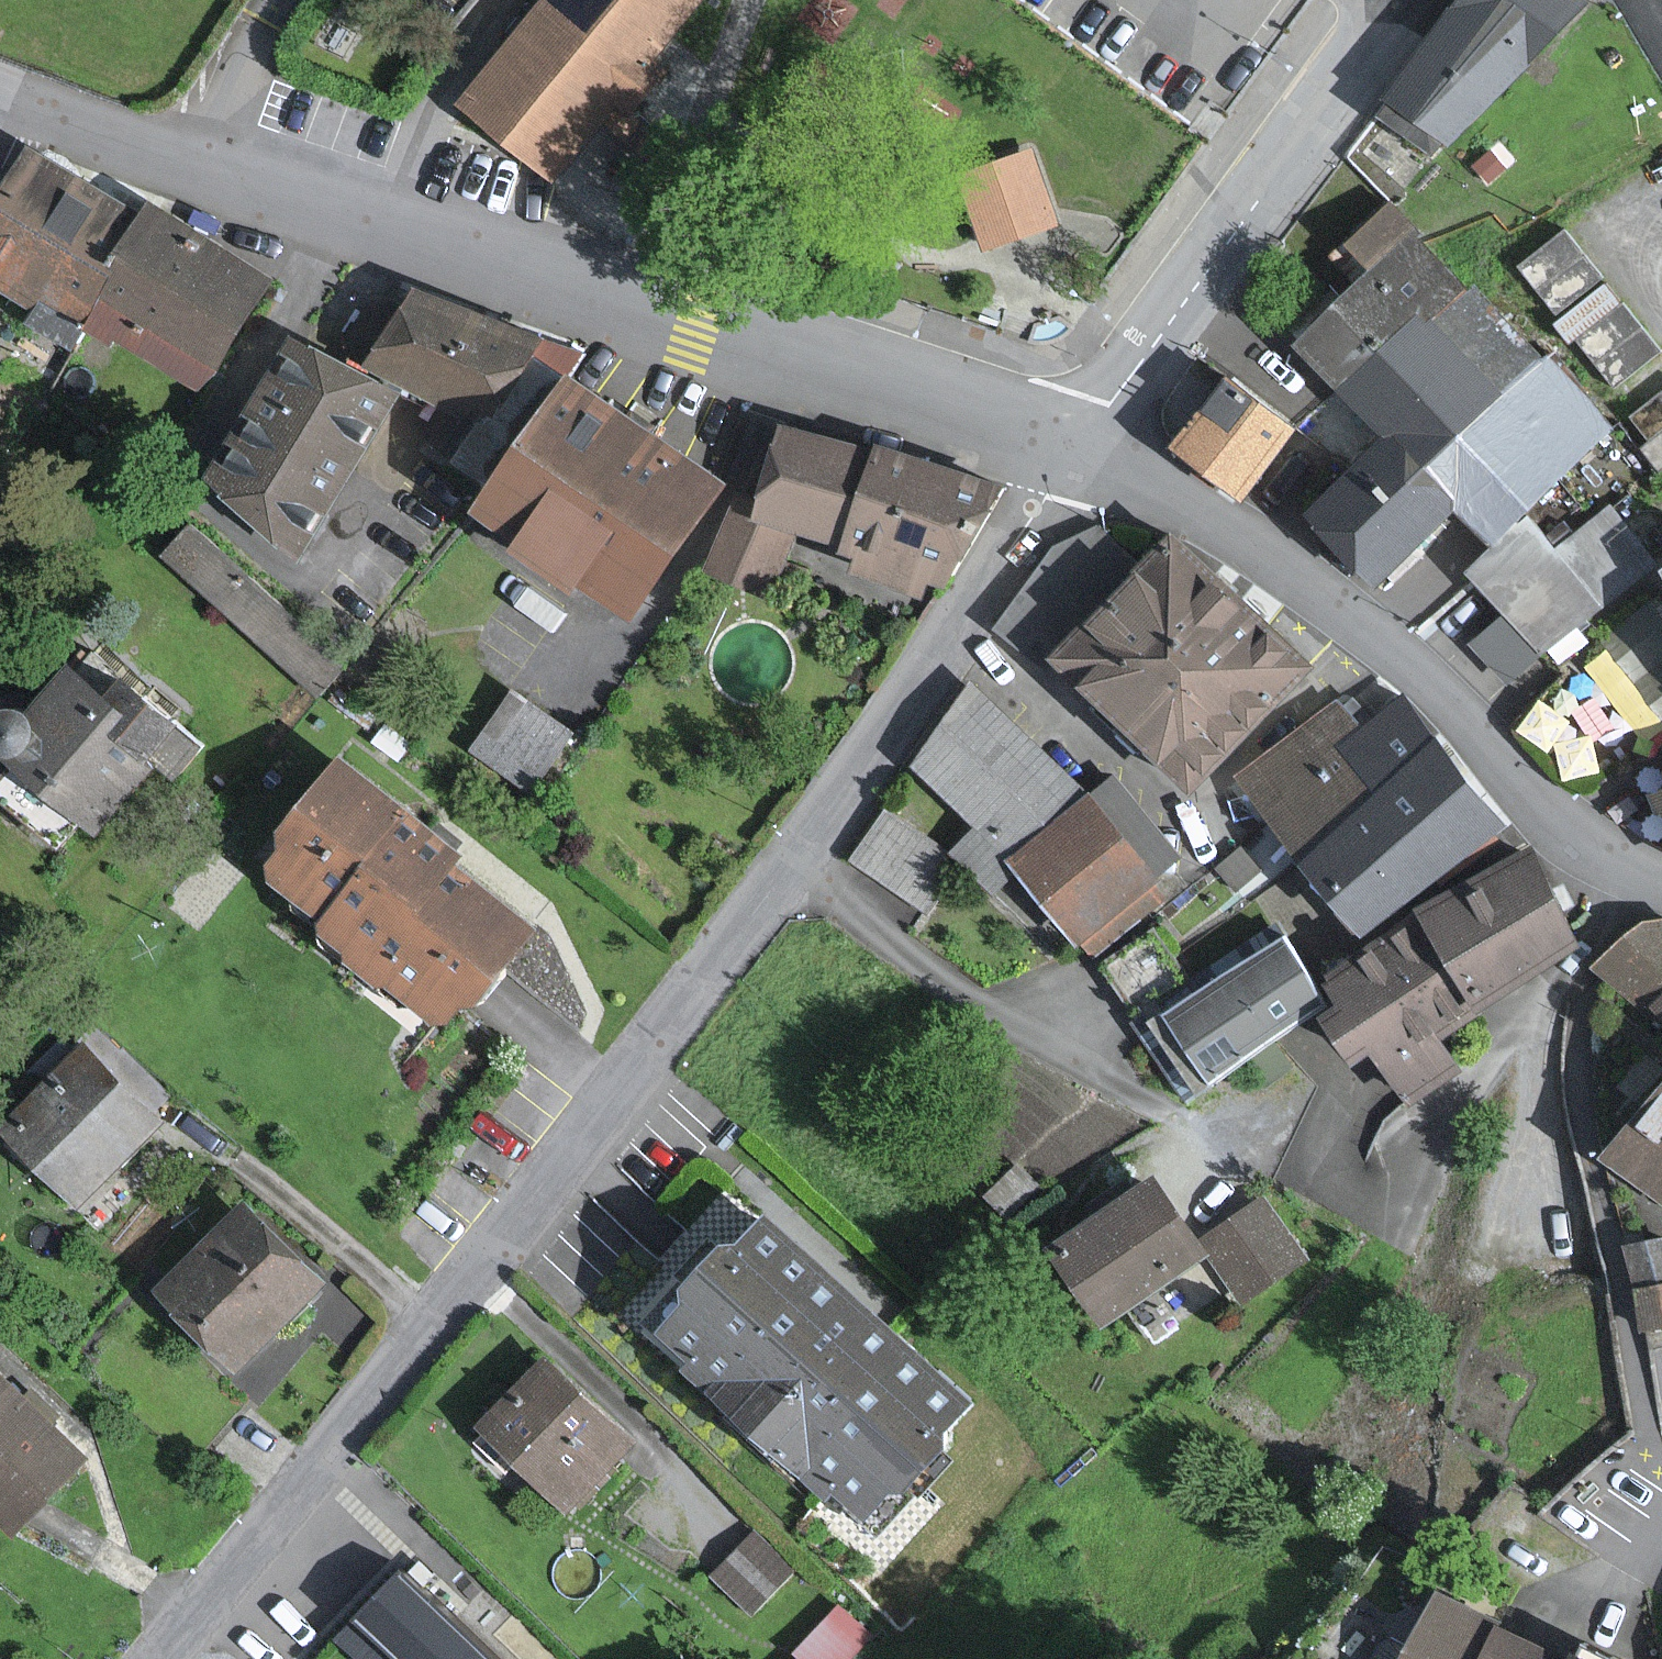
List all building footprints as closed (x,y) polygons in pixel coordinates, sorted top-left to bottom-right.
[(455,102),(552,182),(705,0),(541,0),(455,102)] [(1573,0),(1462,0),(1384,100),(1457,156),(1576,3),(1573,0)] [(1031,149),(959,175),(987,253),(1059,227),(1031,149)] [(92,317),(150,220),(35,152),(0,210),(0,276),(46,304),(36,320),(76,343),(92,317)] [(1430,323),(1437,316),(1440,320),(1471,291),(1390,204),(1335,256),(1361,284),(1301,341),(1345,388),(1423,315),(1430,323)] [(269,277),(156,210),(150,220),(92,317),(205,384),(269,277)] [(1556,311),(1599,278),(1564,233),(1521,266),(1556,311)] [(1440,320),(1511,394),(1545,363),(1474,288),(1471,291),(1440,320)] [(480,428),(542,350),(419,291),(371,367),(480,428)] [(1345,388),(1392,437),(1426,474),(1474,429),(1511,394),(1440,320),(1437,316),(1430,323),(1423,315),(1345,388)] [(300,549),(397,393),(299,337),(212,475),(300,549)] [(1549,359),(1545,363),(1511,394),(1474,429),(1507,464),(1459,509),(1490,542),(1613,427),(1549,359)] [(723,483),(571,381),(485,508),(636,610),(723,483)] [(1297,434),(1222,381),(1172,451),(1246,504),(1297,434)] [(837,541),(854,496),(855,451),(791,426),(762,503),(740,494),(712,570),(769,591),(794,525),(837,541)] [(1507,464),(1474,429),(1426,474),(1459,509),(1507,464)] [(1314,510),(1382,581),(1459,509),(1426,474),(1392,437),(1314,510)] [(983,486),(883,451),(846,555),(861,560),(856,576),(925,600),(930,586),(946,592),(983,486)] [(1526,524),(1472,571),(1510,615),(1542,650),(1546,656),(1652,563),(1604,509),(1552,554),(1526,524)] [(316,696),(344,664),(190,525),(161,557),(316,696)] [(1141,571),(1097,533),(1050,560),(993,625),(1193,798),(1308,666),(1166,543),(1141,571)] [(1507,680),(1542,650),(1510,615),(1476,645),(1507,680)] [(1586,645),(1631,729),(1661,713),(1661,662),(1638,617),(1586,645)] [(15,752),(7,763),(97,831),(178,723),(124,682),(113,697),(77,670),(36,725),(35,721),(33,717),(30,714),(26,711),(22,709),(18,708),(13,708),(9,708),(4,710),(0,712),(0,713),(0,747),(0,748),(4,750),(8,752),(13,752),(15,752)] [(1007,859),(1075,786),(977,695),(909,768),(1007,859)] [(569,734),(515,696),(477,748),(532,787),(569,734)] [(1345,744),(1382,791),(1441,744),(1404,697),(1363,730),(1345,744)] [(1382,791),(1345,744),(1363,730),(1339,701),(1244,777),(1304,852),(1382,791)] [(1441,744),(1382,791),(1304,852),(1370,934),(1507,826),(1441,744)] [(546,923),(349,764),(262,871),(459,1030),(546,923)] [(1090,954),(1164,896),(1088,799),(1014,857),(1090,954)] [(1582,941),(1527,852),(1330,972),(1348,1001),(1329,1014),(1358,1061),(1376,1050),(1406,1099),(1456,1069),(1433,1032),(1582,941)] [(1652,917),(1599,967),(1642,1012),(1661,993),(1661,927),(1652,917)] [(1317,1002),(1276,944),(1165,1022),(1206,1080),(1317,1002)] [(162,1122),(84,1045),(3,1126),(81,1203),(162,1122)] [(1613,1157),(1661,1195),(1661,1094),(1613,1157)] [(1204,1256),(1154,1179),(1057,1241),(1107,1318),(1204,1256)] [(1266,1199),(1261,1202),(1205,1240),(1243,1297),(1305,1256),(1266,1199)] [(329,1285),(243,1205),(157,1298),(242,1378),(329,1285)] [(978,1406),(773,1219),(662,1340),(703,1378),(693,1389),(810,1494),(828,1474),(875,1517),(978,1406)] [(1631,1248),(1638,1287),(1661,1283),(1661,1243),(1631,1248)] [(1638,1287),(1645,1326),(1661,1324),(1661,1283),(1638,1287)] [(637,1445),(544,1359),(476,1432),(569,1519),(637,1445)] [(0,1375),(0,1523),(22,1540),(85,1458),(48,1429),(57,1419),(0,1375)] [(791,1568),(755,1535),(716,1576),(752,1609),(791,1568)] [(403,1573),(337,1640),(356,1658),(491,1658),(403,1573)] [(1498,1626),(1443,1593),(1404,1658),(1478,1658),(1498,1626)] [(840,1608),(798,1652),(805,1658),(846,1658),(868,1636),(840,1608)] [(1498,1626),(1478,1658),(1555,1658),(1498,1626)] [(1572,1649),(1566,1658),(1589,1658),(1572,1649)]
